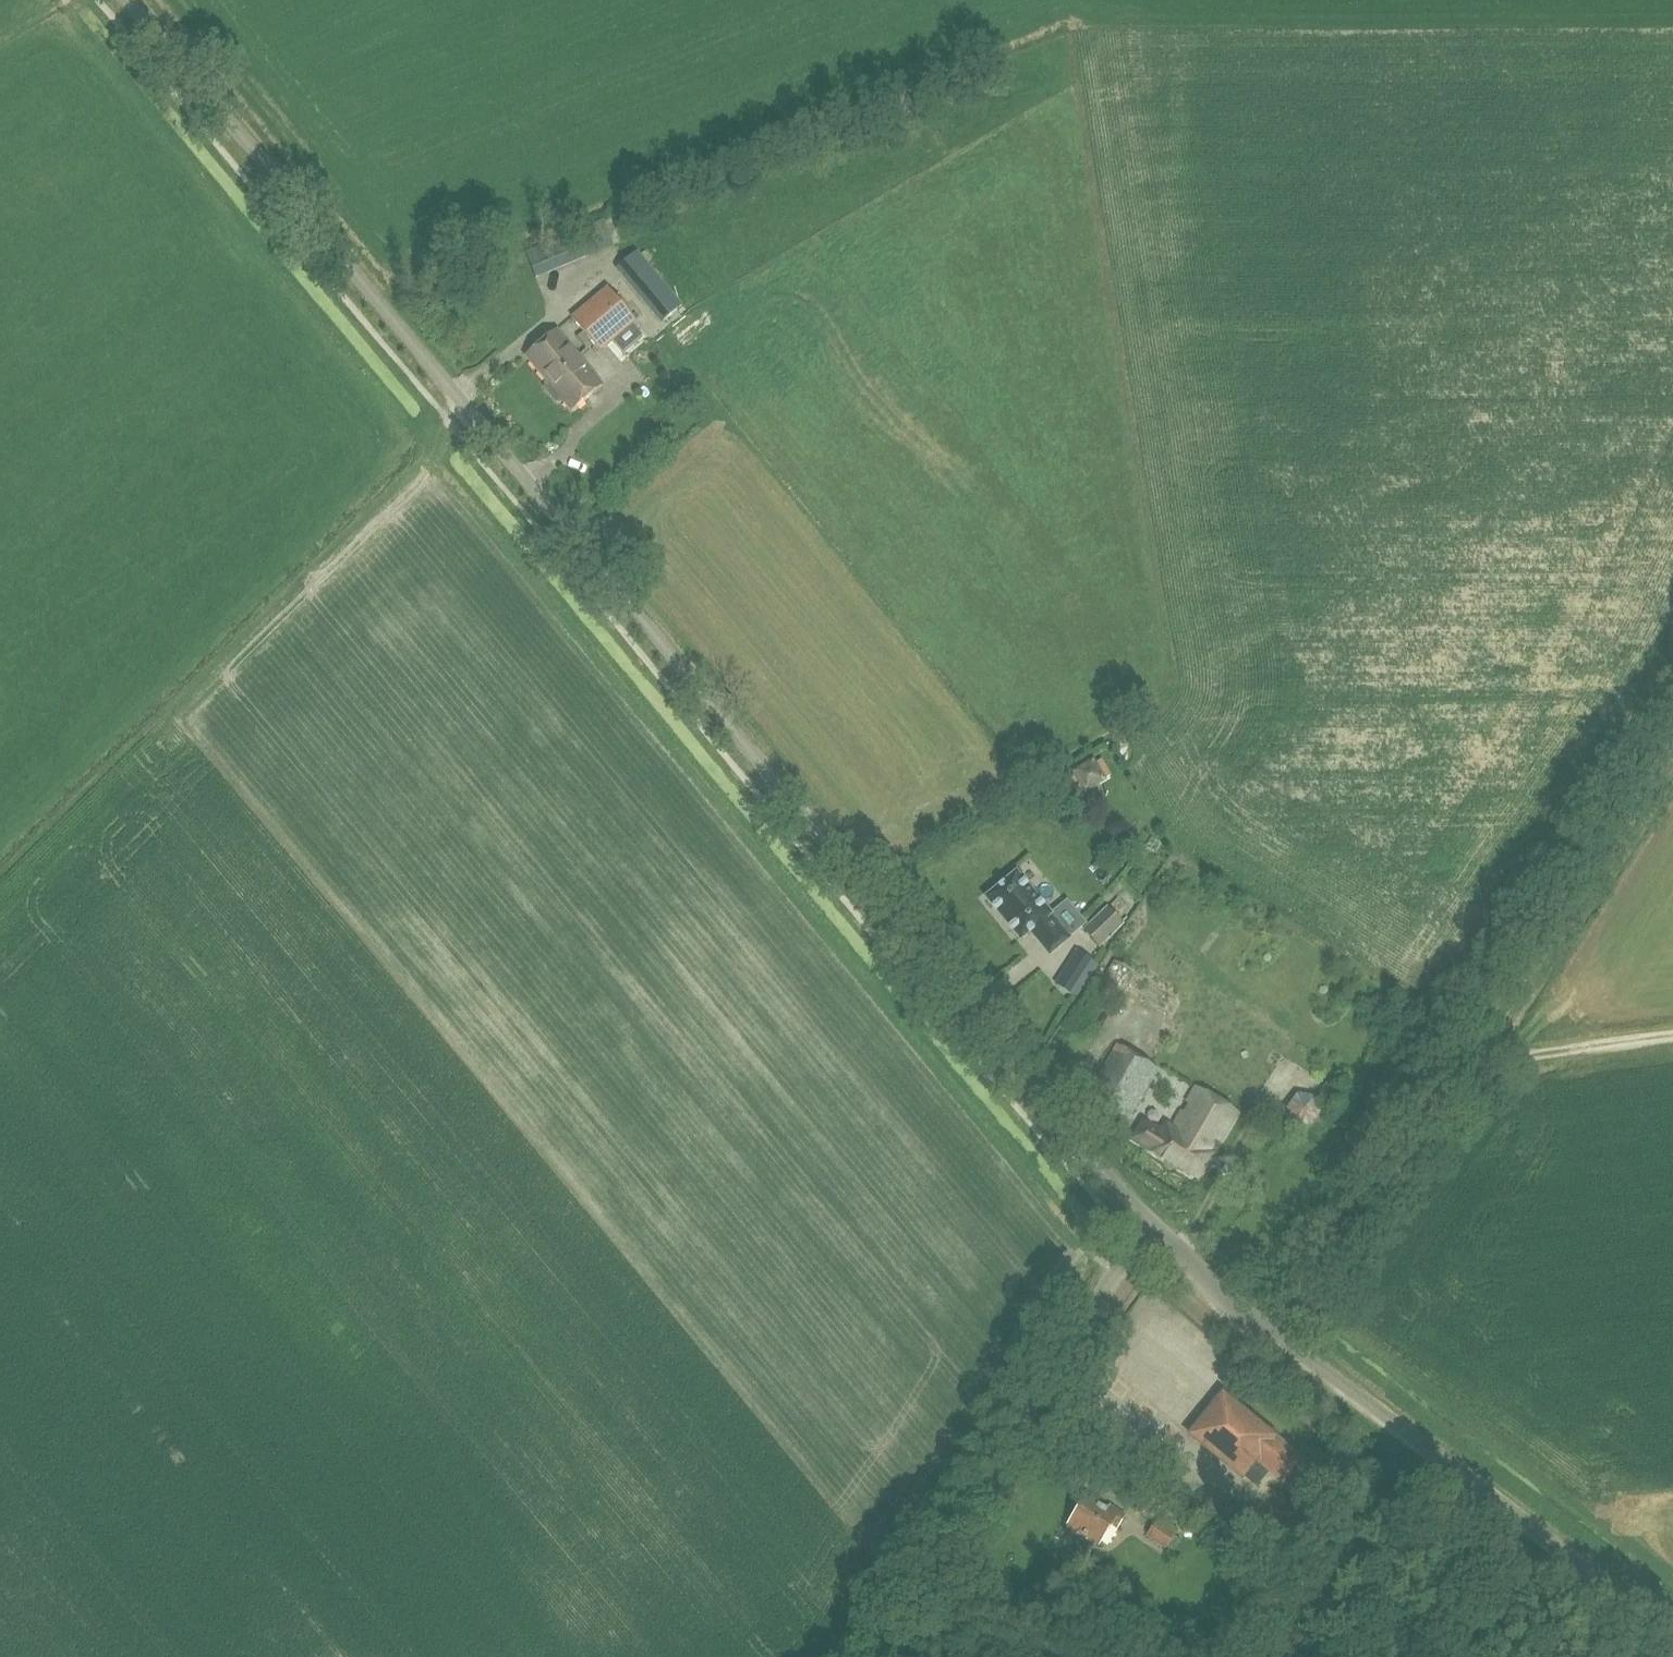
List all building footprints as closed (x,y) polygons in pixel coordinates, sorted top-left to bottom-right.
[(536,275),(638,236),(635,226),(632,214),(526,253),(536,275)] [(684,304),(653,268),(631,287),(662,322),(684,304)] [(574,317),(602,351),(638,320),(610,287),(574,317)] [(527,355),(549,381),(579,356),(558,330),(527,355)] [(572,410),(603,385),(579,356),(549,381),(547,383),(547,387),(559,401),(562,402),(564,400),(572,410)] [(1110,774),(1101,758),(1067,779),(1076,795),(1110,774)] [(1051,914),(1016,871),(985,897),(1020,939),(1030,931),(1049,954),(1069,938),(1050,914),(1051,914)] [(1084,930),(1099,946),(1123,923),(1107,907),(1084,930)] [(1091,999),(1107,974),(1096,967),(1081,993),(1091,999)] [(1130,1117),(1158,1067),(1117,1044),(1089,1094),(1130,1117)] [(1143,1121),(1133,1139),(1200,1180),(1238,1112),(1196,1088),(1174,1127),(1167,1123),(1162,1131),(1143,1121)] [(1314,1093),(1298,1093),(1286,1107),(1293,1123),(1310,1125),(1322,1118),(1324,1104),(1314,1093)] [(1255,1486),(1269,1470),(1286,1484),(1304,1462),(1288,1448),(1223,1394),(1190,1433),(1241,1475),(1242,1474),(1255,1486)] [(1150,1519),(1162,1501),(1144,1489),(1132,1508),(1150,1519)] [(1108,1508),(1087,1495),(1068,1524),(1099,1544),(1113,1523),(1118,1526),(1125,1515),(1110,1505),(1108,1508)] [(1174,1535),(1155,1522),(1146,1536),(1165,1549),(1174,1535)]
